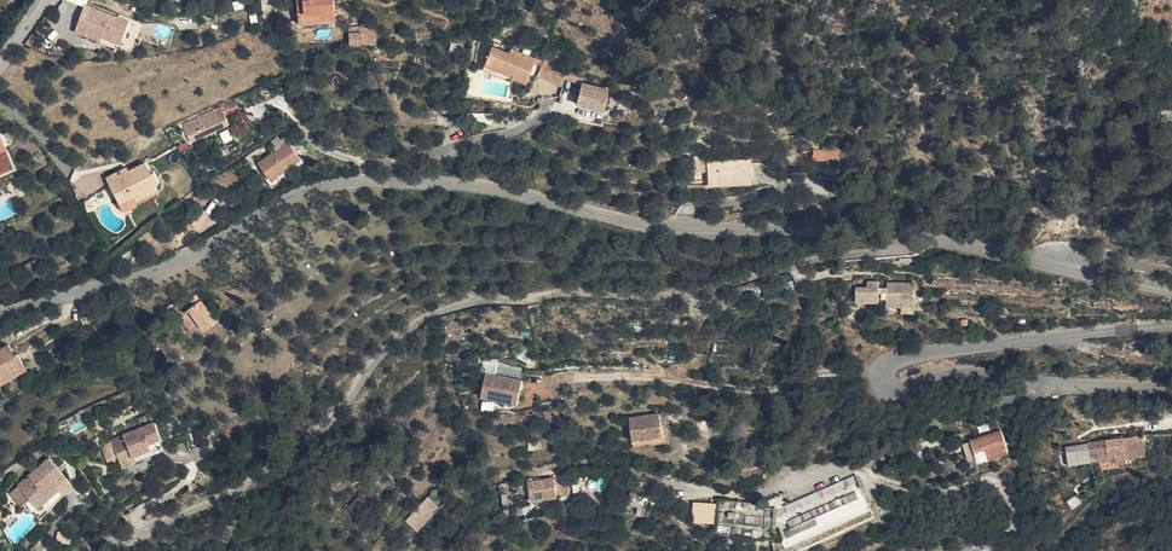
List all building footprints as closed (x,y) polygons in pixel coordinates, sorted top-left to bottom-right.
[(332,23),(331,0),(311,0),(294,2),(296,26),(332,23)] [(77,34),(103,42),(106,34),(124,39),(131,20),(87,5),(77,34)] [(358,27),(363,43),(373,42),(371,25),(358,27)] [(350,45),(363,43),(358,27),(347,28),(350,45)] [(490,43),(484,61),(515,69),(514,73),(529,77),(534,54),(490,43)] [(538,67),(562,75),(566,62),(543,54),(538,67)] [(515,69),(484,61),(481,68),(513,78),(514,73),(515,69)] [(575,96),(603,101),(606,81),(579,76),(575,96)] [(222,142),(251,132),(240,99),(222,105),(230,127),(219,131),(222,142)] [(183,117),(187,129),(201,124),(203,130),(226,122),(220,104),(183,117)] [(201,124),(187,129),(189,135),(203,130),(201,124)] [(249,162),(259,176),(273,167),(276,170),(291,161),(281,143),(249,162)] [(699,158),(712,158),(712,150),(712,147),(701,147),(699,158)] [(809,160),(836,155),(837,150),(811,147),(809,160)] [(712,158),(711,176),(739,172),(754,170),(755,150),(712,150),(712,158)] [(16,168),(9,152),(0,156),(0,174),(16,168)] [(808,169),(834,175),(836,155),(809,160),(808,169)] [(139,202),(164,191),(160,182),(164,180),(160,170),(155,172),(151,165),(134,173),(132,170),(112,178),(130,212),(140,206),(139,202)] [(273,167),(259,176),(261,179),(276,170),(273,167)] [(889,296),(902,294),(918,291),(913,267),(886,271),(886,276),(877,277),(876,270),(864,272),(864,279),(852,281),(854,298),(879,294),(878,285),(888,284),(889,296)] [(193,318),(200,325),(213,316),(198,296),(178,314),(184,324),(193,318)] [(20,373),(12,356),(7,358),(2,348),(0,349),(0,384),(20,373)] [(478,399),(515,406),(519,382),(482,375),(478,399)] [(628,418),(629,439),(662,437),(661,424),(660,416),(628,418)] [(114,443),(121,458),(132,454),(134,459),(154,449),(152,444),(164,438),(156,423),(114,443)] [(662,437),(629,439),(629,448),(669,445),(667,424),(661,424),(662,437)] [(975,467),(1007,456),(998,434),(967,445),(975,467)] [(1134,465),(1134,460),(1147,459),(1144,440),(1087,447),(1089,459),(1097,458),(1097,464),(1118,461),(1118,464),(1124,464),(1123,466),(1134,465)] [(106,463),(116,459),(110,441),(100,445),(106,463)] [(67,480),(38,451),(10,479),(33,502),(30,504),(38,511),(67,480)] [(132,454),(121,458),(127,469),(137,465),(134,459),(132,454)] [(790,544),(869,513),(854,477),(785,504),(794,526),(784,530),(790,544)] [(636,503),(666,507),(669,486),(640,480),(636,503)] [(528,501),(557,499),(556,491),(567,491),(567,481),(527,484),(528,501)] [(556,491),(557,499),(568,498),(567,491),(556,491)] [(410,522),(421,533),(438,516),(435,512),(439,508),(431,499),(410,522)] [(714,524),(715,503),(693,502),(691,523),(714,524)]
